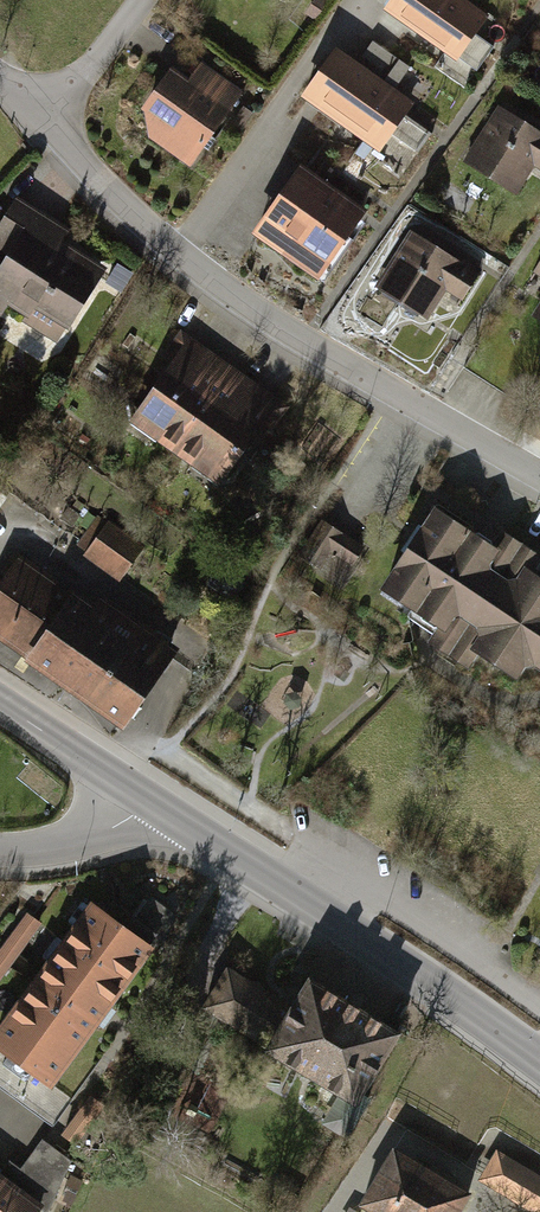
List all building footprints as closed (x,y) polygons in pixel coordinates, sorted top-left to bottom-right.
[(389,8),(446,48),(434,65),(464,86),(499,35),(449,0),(395,0),(389,8)] [(366,55),(400,76),(409,60),(376,40),(366,55)] [(331,59),(309,92),(410,161),(432,129),(331,59)] [(196,172),(249,95),(210,67),(197,82),(182,71),(155,109),(157,144),(196,172)] [(488,107),(451,167),(503,199),(520,170),(537,181),(539,176),(539,139),(488,107)] [(361,211),(299,169),(264,219),(326,261),(361,211)] [(25,199),(0,242),(0,243),(23,257),(0,297),(0,308),(68,347),(113,268),(72,245),(79,231),(25,199)] [(472,271),(399,224),(358,288),(416,325),(436,293),(452,303),(472,271)] [(525,272),(539,281),(539,249),(525,272)] [(236,494),(296,412),(204,345),(144,428),(236,494)] [(438,511),(385,595),(439,629),(427,647),(459,667),(471,648),(520,678),(527,667),(539,676),(539,573),(534,570),(539,560),(539,555),(502,531),(493,545),(438,511)] [(361,549),(326,526),(303,560),(339,583),(361,549)] [(154,558),(114,528),(90,560),(130,590),(154,558)] [(27,556),(0,595),(0,642),(134,734),(190,654),(91,586),(85,596),(27,556)] [(40,914),(21,902),(0,935),(0,980),(40,914)] [(89,909),(0,1029),(0,1050),(2,1052),(47,1085),(146,951),(89,909)] [(301,1007),(235,967),(212,1006),(278,1045),(301,1007)] [(425,1034),(332,977),(287,1051),(379,1107),(425,1034)] [(499,1142),(480,1174),(539,1211),(539,1167),(499,1142)] [(0,1168),(0,1211),(48,1211),(80,1170),(47,1145),(19,1182),(0,1168)] [(406,1150),(372,1208),(379,1211),(474,1211),(483,1196),(406,1150)]
